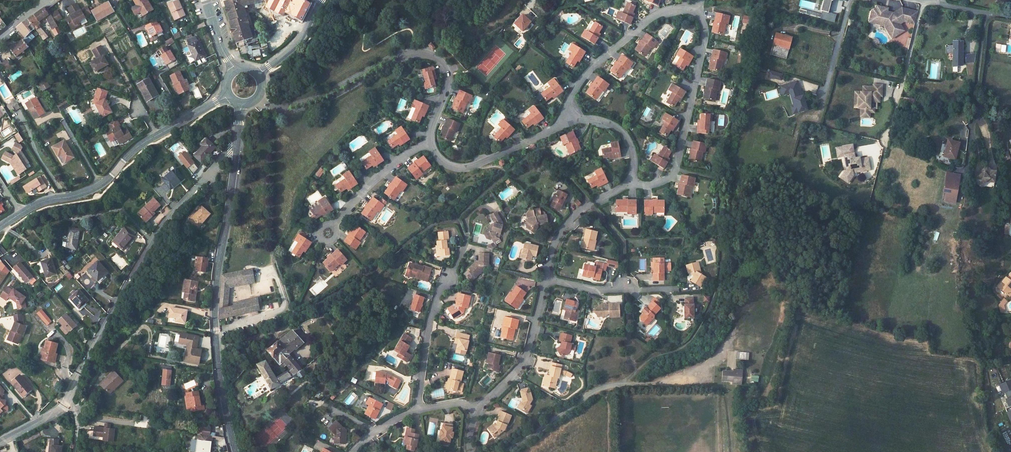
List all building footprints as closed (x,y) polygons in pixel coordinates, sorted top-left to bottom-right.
[(137,8),(136,9),(140,16),(143,15),(144,16),(153,11),(147,0),(145,1),(145,0),(133,0),(137,8)] [(167,5),(171,14),(173,13),(177,20),(186,16),(179,0),(178,0),(177,1),(167,5)] [(224,1),(230,20),(229,20),(237,46),(244,44),(244,42),(247,41),(246,38),(252,37),(245,15),(246,15),(244,8),(249,7),(248,5),(260,1),(267,5),(269,0),(227,0),(224,1)] [(278,6),(286,11),(292,0),(281,0),(278,6)] [(821,11),(822,11),(821,18),(828,20),(830,13),(829,13),(832,0),(824,0),(821,11)] [(834,8),(841,9),(843,0),(841,0),(836,0),(834,8)] [(109,2),(91,12),(97,22),(115,12),(109,2)] [(616,18),(629,24),(634,14),(632,13),(635,5),(627,2),(622,13),(618,11),(616,18)] [(76,3),(68,7),(71,14),(70,15),(71,17),(66,20),(72,30),(75,28),(75,26),(80,22),(79,21),(84,18),(76,3)] [(902,23),(895,12),(889,11),(886,10),(887,6),(879,4),(878,7),(874,10),(873,16),(884,19),(883,20),(888,22),(894,31),(896,30),(898,34),(906,29),(902,23)] [(46,7),(44,8),(49,15),(45,18),(56,36),(61,33),(55,21),(50,14),(46,7)] [(906,20),(916,23),(919,11),(904,7),(899,10),(906,20)] [(44,8),(28,20),(35,29),(39,26),(41,24),(39,22),(45,18),(49,15),(44,8)] [(899,10),(895,12),(902,23),(906,20),(899,10)] [(56,11),(50,14),(55,21),(60,18),(56,11)] [(729,15),(716,12),(712,32),(723,34),(726,23),(727,23),(729,15)] [(837,15),(830,13),(828,20),(835,22),(837,15)] [(524,33),(532,22),(522,14),(513,25),(524,33)] [(743,15),(742,23),(751,24),(752,16),(743,15)] [(873,16),(872,20),(887,24),(894,37),(898,34),(896,30),(894,31),(888,22),(883,20),(884,19),(873,16)] [(21,24),(17,28),(24,38),(35,29),(28,20),(28,19),(24,22),(21,24)] [(581,36),(594,44),(600,33),(598,32),(602,26),(595,21),(589,32),(585,29),(581,36)] [(156,22),(147,26),(151,33),(152,37),(162,33),(158,25),(157,25),(156,22)] [(24,38),(17,28),(13,32),(22,40),(28,47),(41,36),(38,32),(35,29),(24,38)] [(45,34),(41,36),(44,42),(51,39),(47,33),(45,34)] [(651,46),(652,48),(657,41),(646,33),(635,49),(644,56),(651,46)] [(792,37),(776,33),(773,44),(789,48),(792,37)] [(190,34),(183,37),(186,42),(192,39),(190,34)] [(192,39),(186,42),(189,47),(188,47),(196,62),(205,58),(198,43),(197,43),(195,38),(192,39)] [(22,40),(10,50),(16,57),(22,53),(23,54),(25,52),(24,51),(28,48),(28,47),(22,40)] [(959,40),(954,40),(954,43),(952,43),(952,48),(944,48),(944,50),(945,50),(945,56),(953,55),(954,61),(952,62),(953,69),(957,69),(962,67),(962,64),(966,64),(968,75),(973,74),(975,54),(965,56),(965,57),(961,57),(961,43),(959,43),(959,40)] [(563,54),(568,45),(564,42),(559,52),(563,54)] [(573,67),(577,59),(579,61),(585,51),(572,43),(568,50),(572,52),(566,62),(573,67)] [(675,65),(683,70),(687,63),(688,64),(694,54),(681,46),(677,53),(681,55),(675,65)] [(98,60),(91,64),(96,72),(108,65),(107,64),(104,58),(107,57),(101,47),(93,51),(98,60)] [(168,47),(157,53),(160,58),(161,57),(163,61),(166,66),(175,61),(168,47)] [(726,52),(713,49),(709,68),(720,71),(722,59),(724,60),(726,52)] [(632,62),(621,54),(610,70),(620,77),(626,68),(628,69),(632,62)] [(7,60),(1,65),(4,69),(10,65),(7,60)] [(10,65),(4,69),(7,74),(16,68),(13,63),(10,65)] [(433,66),(422,69),(426,81),(423,82),(425,88),(435,85),(434,79),(436,78),(433,66)] [(179,72),(170,77),(175,87),(174,88),(177,95),(189,90),(186,82),(187,81),(186,80),(183,81),(179,72)] [(609,84),(597,76),(586,92),(595,99),(602,90),(604,91),(609,84)] [(149,78),(138,85),(147,102),(159,95),(149,78)] [(548,83),(550,86),(541,93),(546,100),(552,95),(553,97),(563,90),(553,78),(548,83)] [(721,82),(707,78),(703,98),(714,100),(717,89),(719,90),(721,82)] [(44,80),(38,83),(43,91),(43,92),(49,89),(44,80)] [(797,81),(784,85),(787,93),(790,93),(794,105),(796,113),(807,109),(805,101),(803,102),(801,96),(797,81)] [(666,102),(673,106),(677,100),(679,101),(685,91),(672,83),(668,90),(672,92),(666,102)] [(874,85),(865,85),(865,91),(863,91),(861,91),(861,95),(859,95),(859,106),(862,106),(863,106),(863,115),(870,115),(871,111),(875,111),(875,107),(877,107),(878,99),(880,99),(880,95),(882,95),(883,84),(878,84),(878,85),(874,85)] [(108,91),(99,88),(95,99),(97,100),(96,104),(102,117),(112,112),(105,99),(108,91)] [(472,95),(459,90),(452,108),(462,113),(467,102),(469,103),(472,95)] [(36,99),(27,105),(35,119),(45,113),(36,99)] [(428,105),(414,99),(411,106),(415,108),(411,119),(419,122),(422,115),(424,116),(428,105)] [(62,103),(61,104),(64,109),(69,106),(66,100),(61,103),(62,103)] [(530,113),(521,120),(526,127),(532,123),(533,124),(543,117),(534,105),(528,110),(530,113)] [(659,131),(667,136),(670,130),(672,131),(678,120),(665,113),(661,119),(665,121),(659,131)] [(712,114),(701,113),(701,121),(698,121),(697,132),(708,133),(709,120),(711,121),(712,114)] [(447,118),(440,136),(450,141),(455,130),(457,131),(460,123),(447,118)] [(500,142),(505,136),(506,138),(514,129),(503,119),(498,125),(501,128),(494,136),(500,142)] [(117,120),(108,125),(111,130),(106,132),(111,142),(117,138),(118,142),(121,140),(122,143),(132,137),(127,129),(120,133),(117,128),(120,126),(117,120)] [(409,138),(401,126),(395,130),(397,134),(388,141),(392,147),(398,143),(400,145),(409,138)] [(570,154),(580,149),(572,131),(560,136),(563,144),(565,144),(570,154)] [(954,140),(947,139),(944,154),(954,156),(957,141),(954,140)] [(64,140),(53,147),(58,156),(60,155),(65,162),(74,157),(64,140)] [(706,143),(693,140),(688,160),(700,162),(703,151),(704,151),(706,143)] [(610,158),(622,156),(619,141),(610,143),(611,147),(601,149),(603,157),(609,156),(610,158)] [(842,166),(837,174),(844,179),(849,171),(849,169),(866,166),(864,154),(851,156),(851,154),(850,154),(848,141),(841,142),(841,144),(837,145),(838,152),(840,152),(842,166)] [(209,148),(200,156),(207,163),(221,150),(212,142),(207,146),(209,148)] [(833,153),(838,152),(837,145),(841,144),(841,142),(832,144),(833,153)] [(11,149),(18,153),(20,151),(22,149),(20,146),(15,143),(11,149)] [(651,160),(663,168),(670,157),(667,156),(671,150),(664,146),(658,156),(655,154),(651,160)] [(383,160),(375,147),(369,151),(371,155),(361,162),(366,169),(372,165),(373,167),(383,160)] [(2,159),(10,164),(14,166),(16,169),(17,171),(24,171),(26,169),(24,166),(28,163),(20,151),(18,153),(14,157),(5,152),(2,159)] [(407,168),(416,178),(422,173),(421,172),(430,165),(423,156),(407,168)] [(333,176),(345,169),(342,163),(329,170),(333,176)] [(981,171),(973,176),(980,186),(984,179),(988,179),(988,176),(994,177),(995,169),(990,168),(987,163),(983,166),(985,168),(981,171)] [(10,164),(18,175),(24,171),(17,171),(16,169),(14,166),(10,164)] [(175,168),(163,179),(173,190),(185,179),(175,168)] [(595,185),(596,187),(607,181),(600,168),(594,172),(596,176),(585,181),(589,188),(595,185)] [(357,183),(349,170),(343,174),(345,178),(335,185),(340,192),(346,188),(347,190),(357,183)] [(960,173),(946,171),(942,193),(945,193),(944,200),(955,203),(960,173)] [(695,177),(681,174),(677,194),(688,196),(691,185),(693,186),(695,177)] [(384,193),(393,199),(400,190),(402,191),(407,184),(396,176),(384,193)] [(32,190),(37,187),(39,192),(47,187),(40,177),(24,187),(27,193),(32,190)] [(563,206),(568,194),(559,190),(555,197),(552,203),(557,206),(558,204),(563,206)] [(333,209),(325,196),(319,201),(321,204),(311,211),(316,218),(322,214),(323,215),(333,209)] [(361,213),(371,220),(377,210),(379,211),(384,205),(373,197),(361,213)] [(153,199),(136,215),(144,224),(151,218),(149,216),(152,214),(159,207),(153,199)] [(638,213),(638,199),(616,199),(616,211),(629,211),(629,213),(638,213)] [(665,212),(665,199),(644,200),(644,213),(652,213),(652,212),(665,212)] [(510,214),(512,212),(515,208),(510,204),(506,210),(510,214)] [(197,211),(190,219),(198,227),(211,214),(202,206),(197,211)] [(528,214),(529,218),(526,223),(526,227),(534,232),(537,228),(535,226),(538,223),(540,225),(548,223),(547,214),(546,214),(545,212),(543,211),(541,211),(540,208),(534,209),(534,210),(529,211),(528,214)] [(195,209),(187,218),(190,219),(197,211),(195,209)] [(493,239),(497,236),(498,235),(500,235),(502,225),(501,225),(502,221),(500,219),(502,218),(499,214),(491,219),(493,222),(493,225),(490,225),(486,227),(488,229),(484,233),(487,237),(493,239)] [(137,234),(129,224),(112,241),(122,251),(134,239),(133,238),(137,234)] [(355,249),(360,242),(358,240),(365,231),(355,224),(344,241),(355,249)] [(69,229),(64,249),(75,251),(79,232),(69,229)] [(593,251),(595,240),(597,232),(586,229),(584,237),(586,238),(585,241),(584,241),(582,248),(593,251)] [(437,242),(438,250),(440,249),(440,255),(441,255),(450,254),(449,248),(448,249),(447,241),(448,241),(448,232),(438,233),(439,242),(437,242)] [(311,242),(299,234),(294,240),(298,243),(292,252),(299,257),(303,250),(305,251),(311,242)] [(526,243),(524,250),(522,259),(532,261),(534,253),(537,254),(539,246),(526,243)] [(346,259),(337,249),(331,255),(333,256),(324,264),(332,272),(346,259)] [(476,276),(483,268),(483,266),(489,266),(489,254),(479,254),(479,263),(476,263),(475,264),(474,263),(467,270),(471,274),(472,273),(476,276)] [(195,269),(194,274),(206,276),(206,268),(208,269),(209,260),(196,258),(196,263),(195,269)] [(654,268),(654,272),(653,272),(653,280),(665,280),(665,269),(670,269),(670,261),(664,261),(664,259),(654,259),(654,268)] [(49,261),(39,264),(44,280),(55,277),(49,261)] [(600,280),(603,271),(605,271),(607,263),(597,261),(596,267),(585,265),(582,276),(586,277),(589,276),(594,277),(593,279),(600,280)] [(707,278),(702,275),(699,267),(698,267),(696,262),(686,265),(689,272),(690,272),(695,275),(691,281),(700,287),(707,278)] [(18,263),(12,269),(24,283),(31,278),(18,263)] [(97,263),(86,273),(97,285),(101,281),(100,279),(106,274),(97,263)] [(416,278),(428,281),(432,268),(419,265),(419,266),(409,264),(407,274),(416,277),(416,278)] [(260,310),(258,297),(234,303),(234,306),(230,307),(231,285),(255,280),(253,269),(221,275),(218,321),(260,310)] [(187,283),(185,290),(188,291),(187,295),(185,302),(192,304),(193,299),(197,300),(200,286),(187,283)] [(517,307),(527,292),(517,286),(512,293),(513,294),(508,302),(517,307)] [(0,294),(0,298),(5,301),(7,297),(15,303),(19,305),(20,308),(24,308),(23,299),(24,298),(12,290),(11,291),(5,287),(0,294)] [(78,291),(70,298),(80,310),(89,303),(78,291)] [(372,291),(364,297),(368,303),(376,296),(372,291)] [(458,293),(455,307),(453,307),(452,305),(448,308),(450,313),(454,311),(457,317),(463,313),(465,308),(467,309),(471,297),(458,293)] [(415,294),(411,306),(410,309),(413,310),(419,312),(424,298),(415,294)] [(662,304),(656,298),(654,300),(654,301),(660,306),(662,304)] [(685,304),(686,318),(695,318),(695,303),(694,304),(693,298),(686,298),(686,304),(685,304)] [(576,313),(578,303),(566,299),(564,310),(567,311),(565,319),(576,322),(578,313),(576,313)] [(654,316),(662,308),(660,306),(654,301),(647,308),(648,309),(644,313),(644,312),(639,316),(644,321),(646,319),(650,322),(654,318),(654,316)] [(602,303),(599,307),(598,306),(593,312),(600,318),(601,315),(604,318),(608,312),(613,312),(613,315),(620,315),(620,303),(607,303),(607,306),(606,308),(604,307),(605,306),(602,303)] [(35,315),(40,321),(44,316),(40,311),(35,315)] [(171,311),(169,319),(177,321),(176,324),(185,327),(188,314),(171,311)] [(20,315),(12,316),(13,323),(11,329),(12,329),(11,332),(10,331),(7,338),(11,339),(12,343),(16,345),(20,336),(21,336),(24,327),(21,326),(20,315)] [(40,321),(44,326),(49,322),(44,316),(40,321)] [(66,316),(59,322),(63,326),(68,331),(69,333),(75,327),(66,316)] [(506,317),(504,325),(502,325),(501,331),(504,332),(503,336),(512,339),(515,330),(516,330),(519,321),(506,317)] [(58,329),(64,335),(68,331),(63,326),(58,329)] [(291,355),(289,353),(296,348),(297,349),(305,342),(293,329),(284,337),(282,339),(269,349),(281,363),(283,361),(284,360),(286,359),(291,355)] [(459,338),(458,343),(456,348),(459,349),(458,353),(465,354),(470,335),(457,332),(456,338),(459,338)] [(404,333),(394,351),(399,353),(404,356),(402,359),(407,363),(412,355),(407,353),(411,346),(405,342),(406,340),(410,342),(412,338),(404,333)] [(563,342),(562,347),(561,347),(556,350),(560,355),(564,356),(571,352),(573,344),(571,344),(572,336),(562,333),(560,341),(563,342)] [(185,347),(182,364),(199,367),(202,351),(196,350),(198,340),(181,337),(179,346),(185,347)] [(41,346),(38,357),(50,360),(52,352),(55,342),(43,339),(41,346)] [(498,365),(500,355),(488,353),(486,363),(489,363),(488,369),(498,372),(500,366),(498,365)] [(383,360),(392,365),(396,359),(387,354),(383,360)] [(293,368),(291,370),(295,374),(298,372),(303,368),(291,355),(286,359),(293,368)] [(293,368),(286,359),(284,360),(283,361),(291,370),(293,368)] [(258,365),(272,389),(280,383),(277,378),(266,360),(258,365)] [(559,378),(562,365),(551,363),(549,371),(550,371),(549,377),(548,382),(551,382),(550,383),(556,385),(558,378),(559,378)] [(171,380),(172,369),(163,368),(162,371),(164,372),(162,386),(172,388),(172,384),(170,384),(171,380)] [(458,391),(463,371),(453,369),(450,379),(452,380),(450,389),(458,391)] [(571,378),(573,373),(564,369),(562,374),(571,378)] [(727,372),(726,380),(733,381),(733,383),(738,383),(740,381),(743,377),(742,374),(741,372),(739,370),(734,369),(734,372),(727,372)] [(291,370),(277,378),(280,383),(295,374),(291,370)] [(401,381),(387,374),(387,372),(376,371),(376,381),(386,383),(386,380),(390,382),(388,385),(397,390),(401,381)] [(110,379),(103,386),(110,393),(116,387),(117,388),(124,381),(122,379),(115,372),(109,378),(110,379)] [(19,373),(11,381),(22,393),(26,388),(28,390),(32,387),(19,373)] [(1000,385),(1003,392),(1004,392),(1007,399),(1006,400),(1009,407),(1006,409),(1010,421),(1010,380),(1000,385)] [(520,391),(523,403),(521,402),(518,408),(528,413),(532,406),(530,405),(533,401),(529,389),(520,391)] [(187,394),(190,413),(203,411),(202,406),(200,406),(197,392),(187,394)] [(375,419),(383,404),(373,399),(369,407),(366,414),(375,419)] [(386,408),(392,410),(394,404),(388,402),(386,408)] [(501,412),(497,423),(498,423),(496,427),(493,426),(488,429),(493,435),(497,433),(498,435),(503,431),(506,426),(507,426),(511,415),(501,412)] [(346,443),(347,431),(344,431),(343,430),(344,428),(335,421),(328,428),(335,434),(335,437),(338,438),(338,442),(346,443)] [(452,428),(443,426),(442,430),(441,430),(440,436),(441,436),(441,440),(450,441),(451,438),(453,438),(454,432),(452,431),(452,428)] [(97,437),(104,438),(103,442),(113,443),(115,430),(109,430),(104,429),(94,428),(94,432),(86,431),(85,440),(93,440),(93,437),(94,434),(97,434),(97,437)] [(213,429),(206,428),(205,436),(212,437),(213,429)] [(416,445),(419,434),(414,432),(415,429),(409,428),(406,441),(405,444),(409,445),(409,449),(414,450),(415,445),(416,445)] [(213,445),(214,439),(199,437),(198,448),(200,448),(200,451),(212,451),(213,445)] [(51,445),(54,445),(53,451),(62,451),(63,449),(61,449),(62,446),(59,446),(60,439),(52,438),(51,445)] [(371,446),(376,451),(382,444),(377,439),(371,446)]
